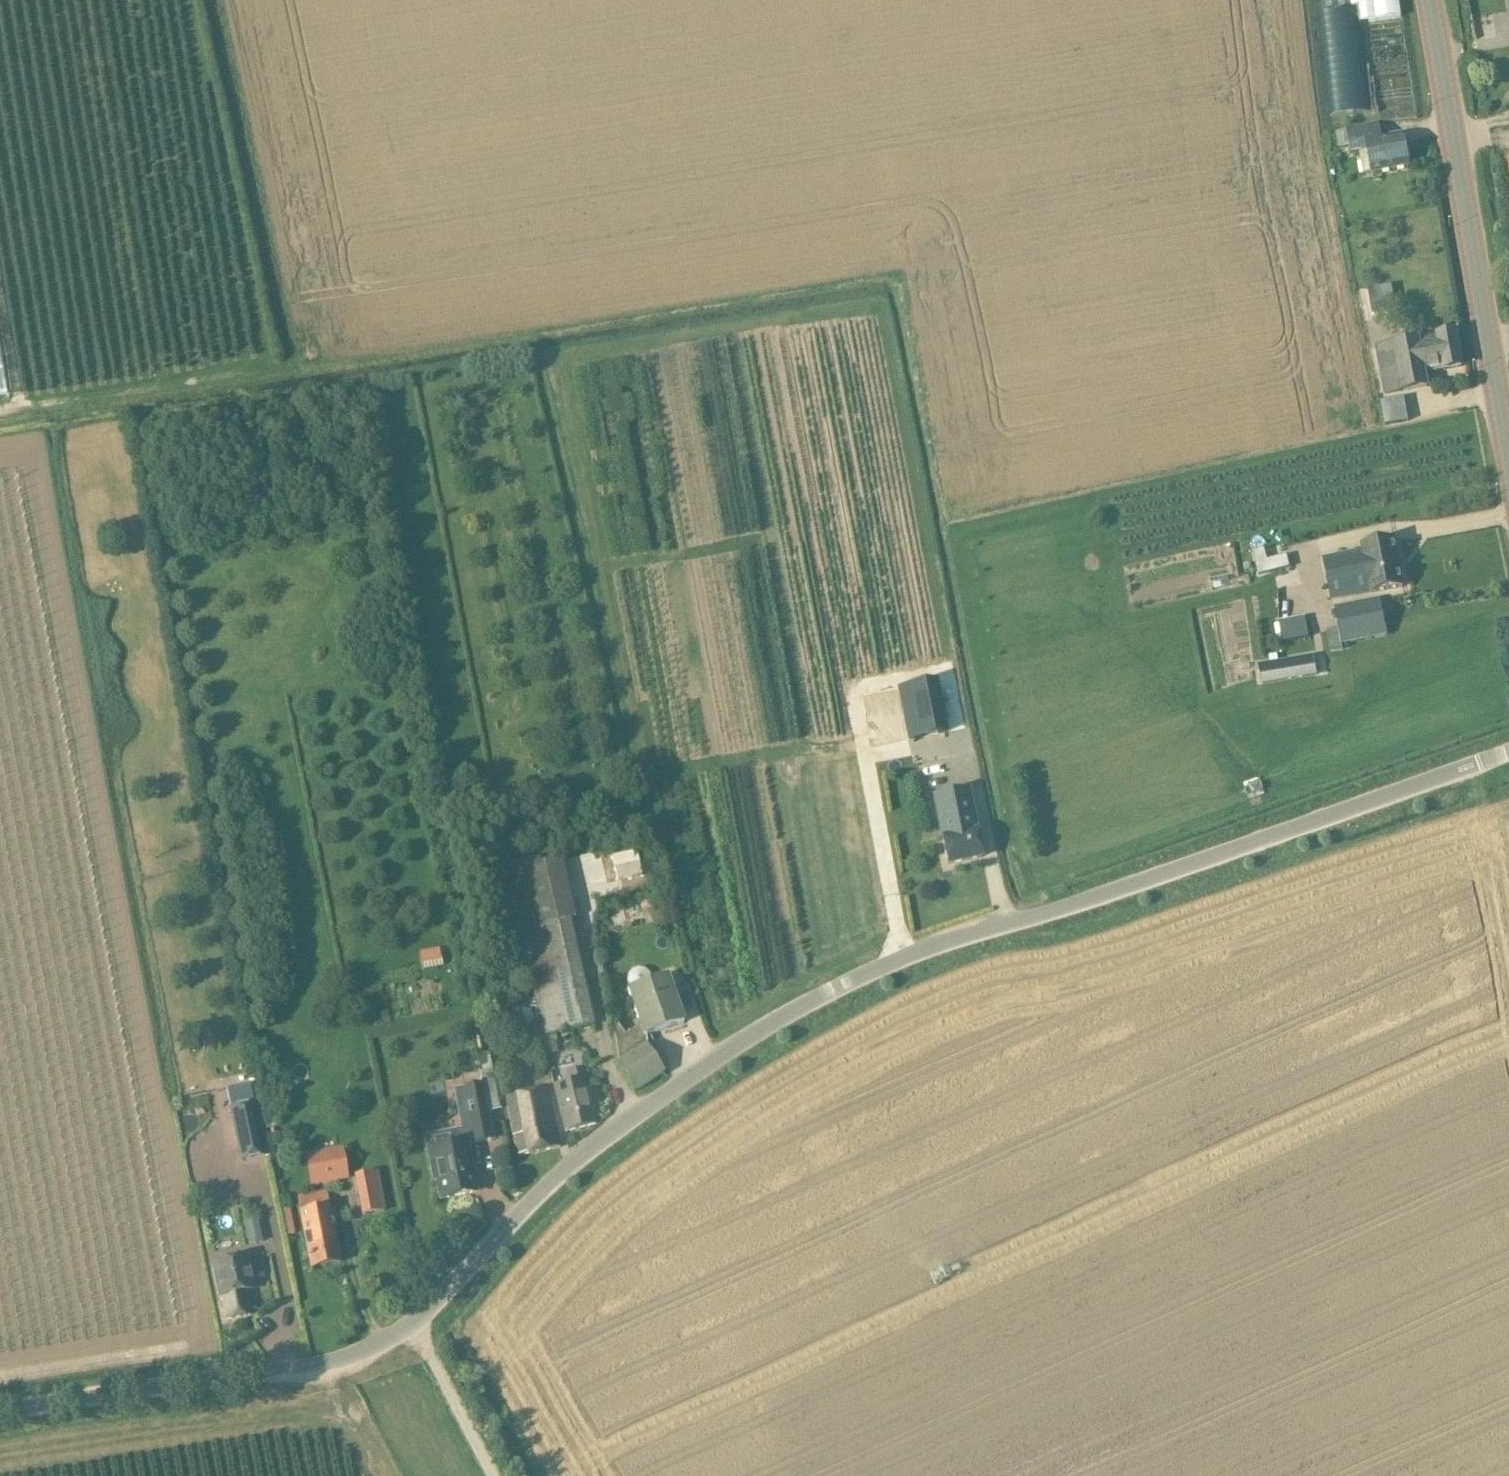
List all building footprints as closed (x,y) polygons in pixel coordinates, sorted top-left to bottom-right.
[(1372,113),(1359,10),(1319,14),(1331,118),(1372,113)] [(1347,130),(1350,147),(1351,154),(1362,152),(1363,157),(1368,156),(1371,174),(1410,167),(1404,135),(1382,139),(1379,124),(1347,130)] [(1427,374),(1444,371),(1446,370),(1448,378),(1451,381),(1461,379),(1463,376),(1462,367),(1456,333),(1375,348),(1384,397),(1430,389),(1427,374)] [(1331,600),(1372,593),(1403,587),(1394,539),(1362,545),(1363,549),(1323,557),(1331,600)] [(1259,576),(1271,573),(1264,549),(1252,552),(1259,576)] [(1343,650),(1343,645),(1388,636),(1380,598),(1334,607),(1338,629),(1326,631),(1330,653),(1343,650)] [(1277,641),(1305,639),(1304,616),(1275,618),(1277,641)] [(1261,666),(1260,666),(1263,684),(1316,675),(1315,668),(1313,657),(1261,666)] [(946,733),(936,681),(899,689),(909,740),(946,733)] [(968,789),(934,796),(943,838),(942,838),(947,864),(982,857),(977,831),(976,831),(968,789)] [(543,1037),(577,1029),(594,1025),(556,860),(506,872),(543,1037)] [(605,936),(595,939),(600,959),(611,956),(605,936)] [(439,949),(419,953),(422,970),(443,966),(439,949)] [(665,1074),(650,1035),(683,1023),(668,977),(652,982),(649,974),(645,970),(638,969),(632,971),(628,976),(627,984),(629,990),(627,991),(640,1027),(624,1037),(618,1027),(613,1031),(618,1064),(634,1097),(665,1074)] [(522,1016),(512,1018),(515,1029),(524,1027),(524,1024),(535,1022),(532,1009),(521,1012),(522,1016)] [(552,1088),(555,1099),(564,1133),(596,1125),(582,1069),(566,1073),(568,1084),(552,1088)] [(474,1143),(492,1139),(487,1112),(499,1110),(491,1071),(480,1073),(482,1085),(455,1090),(460,1116),(468,1114),(474,1143)] [(250,1084),(227,1089),(231,1107),(231,1108),(229,1108),(237,1146),(265,1140),(257,1102),(254,1103),(253,1103),(250,1084)] [(505,1098),(517,1156),(559,1148),(547,1090),(505,1098)] [(307,1152),(312,1183),(349,1177),(346,1161),(376,1156),(372,1132),(340,1137),(341,1147),(307,1152)] [(442,1199),(475,1193),(466,1143),(436,1149),(439,1166),(431,1167),(433,1181),(438,1180),(442,1199)] [(377,1173),(355,1178),(363,1217),(385,1213),(377,1173)] [(298,1198),(300,1214),(310,1269),(339,1263),(326,1193),(298,1198)] [(247,1230),(250,1244),(260,1242),(257,1228),(247,1230)] [(222,1296),(227,1320),(250,1315),(245,1292),(255,1290),(248,1256),(212,1264),(219,1297),(222,1296)]
